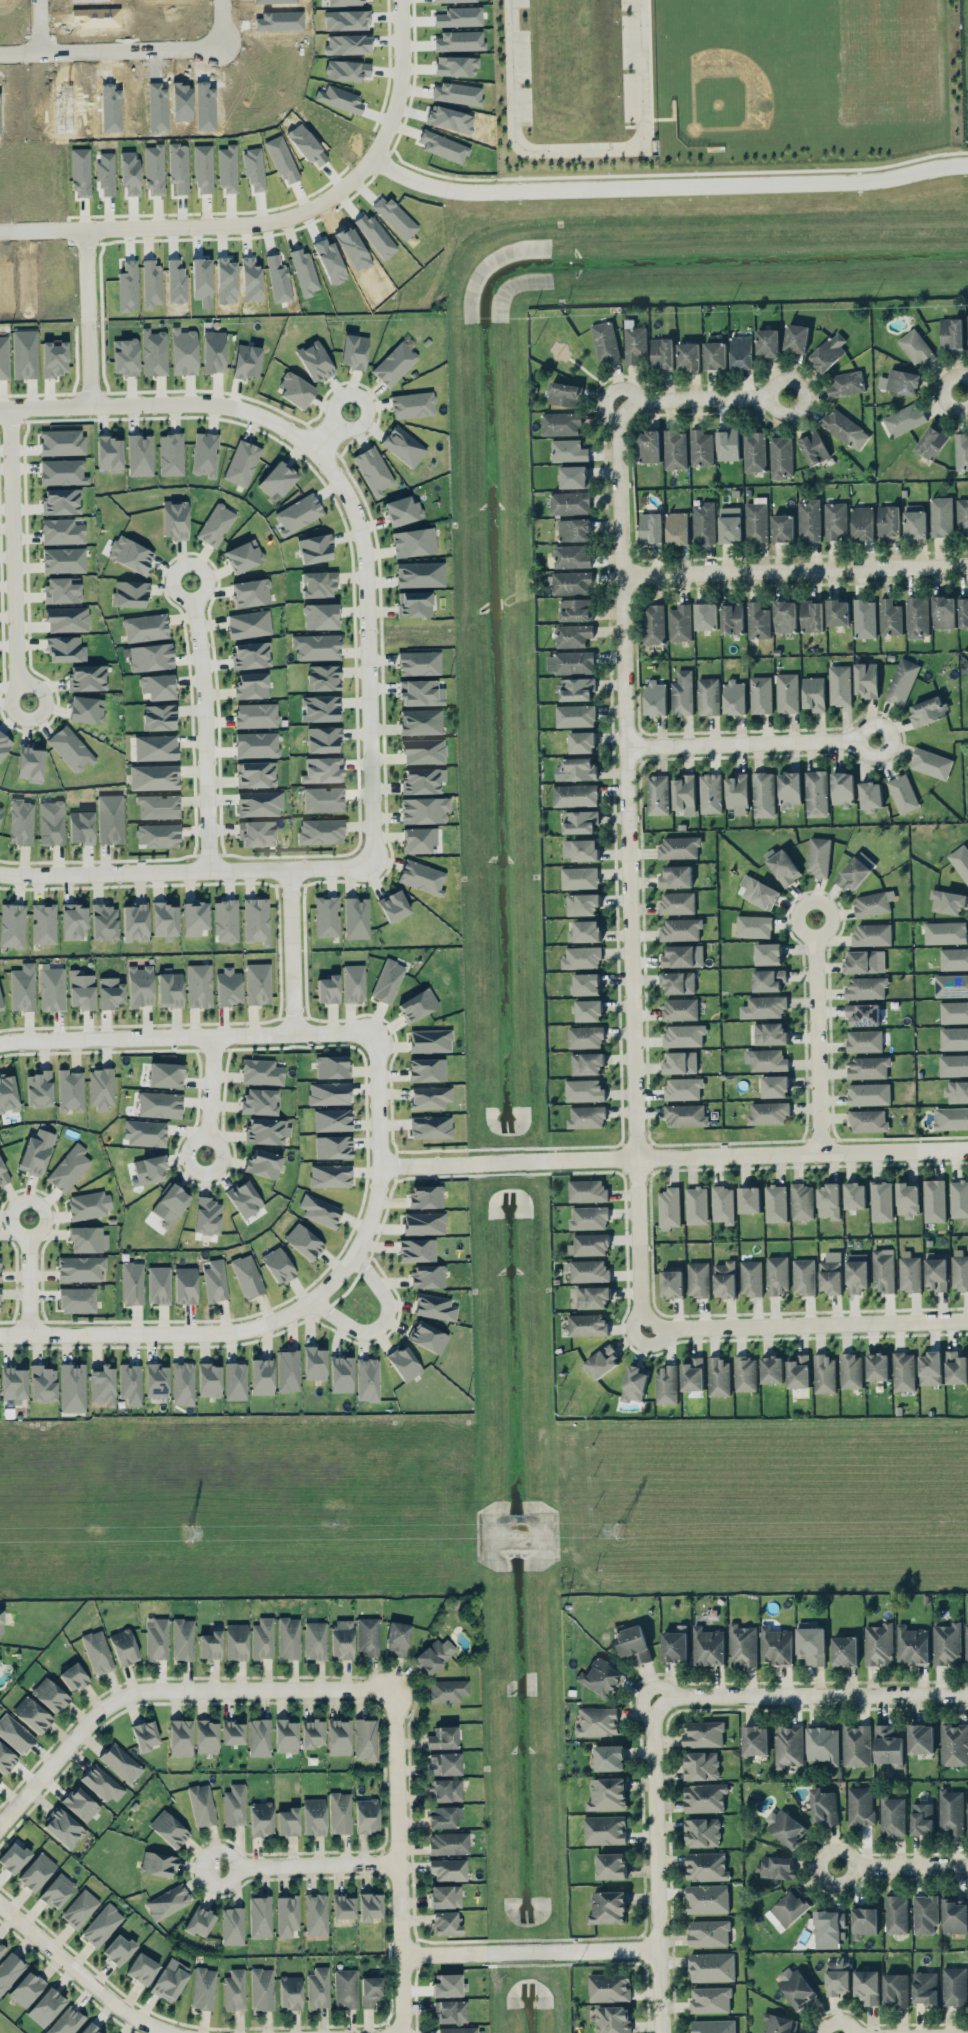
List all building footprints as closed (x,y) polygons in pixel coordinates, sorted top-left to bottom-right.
[(481,6),(445,7),(446,13),(433,14),(434,27),(481,25),(481,6)] [(324,30),(369,29),(368,10),(323,11),(324,30)] [(440,32),(440,37),(433,37),(434,51),(484,50),(483,31),(440,32)] [(325,34),(325,54),(369,54),(369,35),(325,34)] [(476,57),(435,56),(435,75),(476,76),(476,57)] [(325,79),(359,81),(359,76),(369,76),(370,62),(325,60),(325,79)] [(431,99),(480,106),(483,88),(433,81),(431,99)] [(316,90),(313,99),(359,116),(365,99),(326,85),(324,92),(316,90)] [(469,146),(422,129),(418,139),(425,141),(422,149),(462,164),(469,146)] [(300,178),(281,134),(264,141),(283,185),(300,178)] [(187,143),(168,144),(169,183),(175,182),(176,194),(188,194),(187,143)] [(235,143),(225,144),(225,148),(217,149),(218,186),(224,186),(225,193),(237,192),(235,143)] [(150,195),(164,195),(163,145),(144,145),(145,189),(150,189),(150,195)] [(211,145),(194,145),(195,193),(213,193),(211,145)] [(70,148),(71,190),(78,190),(78,197),(90,197),(89,148),(70,148)] [(371,206),(406,240),(418,228),(383,193),(371,206)] [(310,252),(302,254),(301,248),(291,251),(301,298),(312,296),(311,291),(318,289),(310,252)] [(161,304),(161,265),(154,265),(154,259),(142,260),(143,308),(154,308),(154,304),(161,304)] [(962,317),(940,318),(941,349),(963,349),(962,317)] [(646,327),(634,327),(634,318),(624,318),(625,362),(647,362),(646,327)] [(599,363),(620,358),(611,320),(590,325),(599,363)] [(784,350),(806,352),(808,325),(787,323),(784,350)] [(171,375),(196,375),(196,331),(179,331),(179,326),(172,326),(171,375)] [(167,375),(166,331),(149,332),(149,327),(141,327),(142,375),(167,375)] [(915,364),(922,358),(926,364),(937,357),(914,327),(896,340),(915,364)] [(778,329),(756,329),(756,355),(779,355),(778,329)] [(12,330),(13,379),(37,378),(36,330),(12,330)] [(846,339),(836,330),(808,358),(823,373),(845,350),(840,345),(846,339)] [(202,372),(224,373),(225,331),(203,331),(202,372)] [(364,371),(368,337),(343,334),(340,364),(351,365),(350,369),(364,371)] [(730,336),(731,367),(752,367),(752,336),(730,336)] [(7,337),(0,337),(0,379),(8,379),(7,337)] [(673,369),(672,338),(651,338),(652,369),(673,369)] [(138,374),(137,339),(112,339),(113,375),(138,374)] [(295,352),(314,384),(335,371),(316,339),(295,352)] [(66,340),(41,341),(42,376),(67,375),(66,340)] [(370,372),(388,389),(418,357),(401,340),(370,372)] [(704,369),(726,368),(725,341),(703,342),(704,369)] [(699,342),(677,343),(678,368),(699,367),(699,342)] [(231,377),(246,380),(247,375),(256,377),(262,348),(237,343),(231,377)] [(916,395),(920,373),(890,367),(885,389),(916,395)] [(864,392),(862,370),(830,374),(831,384),(827,385),(828,396),(864,392)] [(283,388),(279,396),(303,409),(315,387),(286,371),(278,385),(283,388)] [(547,402),(578,407),(581,386),(551,381),(547,402)] [(434,416),(433,392),(391,394),(392,418),(434,416)] [(882,416),(891,436),(927,422),(919,401),(882,416)] [(858,451),(871,434),(832,406),(820,423),(858,451)] [(542,435),(581,434),(580,412),(542,413),(542,435)] [(935,461),(948,433),(928,423),(915,451),(935,461)] [(427,450),(395,424),(380,442),(412,469),(427,450)] [(712,433),(703,433),(703,428),(690,428),(691,465),(713,465),(712,433)] [(717,460),(739,459),(738,428),(717,429),(717,460)] [(84,429),(40,430),(40,455),(84,454),(84,429)] [(810,465),(829,458),(818,429),(798,437),(810,465)] [(638,461),(660,461),(659,430),(638,431),(638,461)] [(665,469),(687,468),(686,430),(664,430),(665,469)] [(967,469),(967,438),(967,432),(955,433),(955,470),(967,469)] [(183,433),(159,434),(160,476),(183,475),(183,433)] [(192,475),(216,476),(218,434),(194,433),(192,475)] [(743,433),(744,471),(766,470),(765,433),(743,433)] [(152,436),(138,436),(138,434),(127,435),(128,476),(153,476),(152,436)] [(791,436),(770,437),(771,477),(793,477),(791,436)] [(122,437),(97,437),(97,471),(122,471),(122,437)] [(261,448),(238,439),(223,478),(245,487),(261,448)] [(552,461),(589,461),(588,448),(581,448),(580,439),(552,439),(552,461)] [(383,495),(381,491),(395,483),(373,445),(352,457),(375,500),(383,495)] [(40,485),(89,484),(89,476),(83,476),(83,459),(40,460),(40,485)] [(276,501),(297,475),(278,460),(257,486),(276,501)] [(561,488),(587,487),(587,465),(560,465),(561,488)] [(324,514),(312,492),(273,514),(284,535),(324,514)] [(551,514),(590,514),(590,492),(550,492),(551,514)] [(384,501),(389,526),(423,519),(419,501),(411,503),(409,496),(384,501)] [(931,537),(953,536),(952,496),(930,497),(931,537)] [(820,540),(819,498),(806,498),(806,501),(798,502),(799,540),(820,540)] [(956,498),(958,535),(967,535),(967,498),(956,498)] [(187,538),(187,502),(162,501),(162,538),(187,538)] [(195,536),(215,548),(236,514),(217,502),(195,536)] [(692,502),(693,543),(715,542),(714,502),(692,502)] [(767,502),(745,503),(746,541),(768,541),(767,502)] [(846,502),(824,502),(825,538),(847,537),(846,502)] [(925,537),(926,505),(905,504),(904,537),(925,537)] [(900,537),(899,505),(878,506),(879,538),(900,537)] [(872,506),(851,507),(852,538),(873,538),(872,506)] [(720,543),(742,542),(741,507),(719,507),(720,543)] [(641,545),(662,544),(661,512),(640,513),(641,545)] [(666,512),(667,544),(688,543),(688,512),(666,512)] [(794,514),(772,514),(772,541),(794,541),(794,514)] [(84,543),(84,523),(74,524),(73,518),(42,519),(42,544),(84,543)] [(590,518),(558,519),(559,541),(590,540),(590,518)] [(391,532),(394,557),(436,553),(434,527),(391,532)] [(155,554),(118,534),(106,556),(144,576),(155,554)] [(329,534),(297,539),(301,564),(333,559),(329,534)] [(223,551),(233,574),(264,561),(255,538),(223,551)] [(554,568),(591,567),(591,553),(585,553),(585,545),(554,545),(554,568)] [(84,547),(42,548),(43,573),(85,572),(84,547)] [(396,587),(444,586),(443,561),(396,563),(396,587)] [(301,572),(301,582),(302,582),(303,597),(335,596),(335,571),(301,572)] [(553,594),(589,593),(589,584),(592,584),(592,571),(552,572),(553,594)] [(44,578),(45,603),(80,603),(80,577),(44,578)] [(270,604),(268,579),(232,582),(234,607),(270,604)] [(147,582),(113,581),(112,606),(146,607),(147,582)] [(397,592),(397,617),(431,617),(430,591),(397,592)] [(907,637),(928,637),(928,596),(906,596),(907,637)] [(955,627),(954,596),(932,596),(933,627),(955,627)] [(959,596),(960,627),(967,627),(967,596),(959,596)] [(892,597),(879,597),(881,634),(903,633),(901,604),(893,605),(892,597)] [(591,598),(560,599),(561,621),(592,620),(591,598)] [(849,624),(848,599),(827,600),(827,625),(849,624)] [(854,637),(876,637),(875,599),(854,599),(854,637)] [(774,601),(775,632),(796,632),(795,600),(774,601)] [(801,601),(801,631),(823,631),(822,600),(801,601)] [(769,608),(761,609),(760,601),(747,601),(748,638),(770,637),(769,608)] [(695,629),(717,629),(717,602),(695,602),(695,629)] [(743,633),(742,602),(721,603),(722,634),(743,633)] [(668,609),(669,640),(691,640),(690,603),(677,604),(677,608),(668,609)] [(338,604),(303,604),(304,629),(338,629),(338,604)] [(663,604),(642,604),(643,643),(664,643),(663,604)] [(49,632),(89,631),(88,607),(44,608),(45,621),(48,621),(49,632)] [(226,615),(229,640),(272,634),(268,609),(226,615)] [(125,642),(168,638),(166,613),(123,617),(125,642)] [(555,625),(556,647),(585,647),(585,637),(593,637),(593,624),(555,625)] [(340,659),(339,634),(296,635),(297,660),(340,659)] [(86,661),(86,646),(80,646),(79,636),(47,637),(48,662),(86,661)] [(231,643),(232,669),(270,667),(269,642),(231,643)] [(129,646),(130,671),(173,668),(171,643),(129,646)] [(440,675),(439,651),(398,652),(399,675),(440,675)] [(546,653),(547,673),(594,672),(594,651),(546,653)] [(920,664),(901,656),(884,698),(903,706),(920,664)] [(877,696),(877,662),(854,663),(855,696),(877,696)] [(69,691),(106,690),(105,665),(69,665),(69,691)] [(339,665),(307,666),(307,690),(340,690),(339,665)] [(829,665),(830,705),(851,704),(850,665),(829,665)] [(692,714),(691,669),(676,669),(677,681),(671,681),(671,714),(692,714)] [(267,672),(234,673),(235,699),(268,698),(267,672)] [(798,711),(797,673),(776,673),(777,712),(798,711)] [(148,700),(175,699),(174,674),(139,675),(140,693),(148,692),(148,700)] [(751,713),(772,712),(771,676),(750,676),(751,713)] [(802,676),(803,707),(812,707),(812,711),(825,711),(824,676),(802,676)] [(559,700),(594,700),(593,677),(558,678),(559,700)] [(718,677),(697,678),(698,714),(719,714),(718,677)] [(746,713),(745,682),(735,682),(735,678),(724,678),(725,714),(746,713)] [(400,680),(400,705),(436,705),(436,679),(400,680)] [(645,715),(667,715),(666,681),(644,682),(645,715)] [(104,699),(70,695),(68,720),(101,724),(104,699)] [(340,695),(302,696),(302,722),(341,721),(340,695)] [(950,716),(946,702),(942,703),(940,696),(910,704),(913,714),(910,715),(913,726),(950,716)] [(235,728),(277,727),(277,703),(235,704),(235,728)] [(143,731),(176,730),(175,704),(142,705),(143,731)] [(595,704),(556,705),(556,726),(595,726),(595,704)] [(441,734),(440,709),(399,710),(400,735),(441,734)] [(76,775),(95,757),(64,724),(46,741),(76,775)] [(307,753),(340,752),(339,727),(307,727),(307,753)] [(595,731),(569,731),(569,752),(595,752),(595,731)] [(13,742),(0,732),(0,759),(13,742)] [(235,733),(235,758),(278,757),(278,732),(235,733)] [(134,736),(135,761),(177,760),(176,735),(134,736)] [(402,740),(402,764),(445,763),(444,739),(402,740)] [(17,777),(27,778),(27,783),(42,783),(43,746),(18,745),(17,777)] [(946,780),(954,759),(917,746),(909,767),(946,780)] [(342,757),(305,757),(305,775),(300,775),(300,783),(342,782),(342,757)] [(595,757),(562,758),(562,780),(596,779),(595,757)] [(236,788),(276,787),(276,761),(236,762),(236,788)] [(130,790),(178,789),(178,764),(130,765),(130,790)] [(440,793),(440,781),(445,781),(445,768),(401,769),(402,794),(440,793)] [(827,816),(826,770),(805,770),(806,817),(827,816)] [(801,805),(800,771),(779,772),(780,805),(801,805)] [(747,772),(734,772),(735,777),(725,777),(727,808),(734,807),(734,814),(748,814),(747,772)] [(774,817),(773,772),(752,772),(753,817),(774,817)] [(831,772),(832,804),(841,803),(841,808),(853,807),(852,772),(831,772)] [(885,781),(901,814),(920,806),(905,772),(885,781)] [(673,809),(683,809),(684,815),(695,815),(695,773),(681,774),(681,779),(673,779),(673,809)] [(721,773),(699,774),(700,813),(721,812),(721,773)] [(646,775),(648,814),(669,814),(668,774),(646,775)] [(882,807),(881,781),(860,782),(861,811),(875,811),(874,807),(882,807)] [(553,806),(597,805),(597,784),(552,785),(553,806)] [(344,811),(343,787),(303,788),(303,812),(344,811)] [(281,791),(236,792),(237,817),(282,816),(281,791)] [(122,794),(97,795),(98,844),(123,843),(122,794)] [(179,795),(138,795),(138,819),(179,818),(179,795)] [(401,798),(401,823),(445,823),(445,811),(449,811),(449,797),(401,798)] [(8,844),(31,845),(33,800),(10,800),(8,844)] [(39,845),(64,845),(63,801),(39,801),(39,845)] [(563,833),(594,832),(594,823),(598,823),(598,810),(563,811),(563,833)] [(93,811),(68,812),(69,844),(94,843),(93,811)] [(299,844),(344,843),(343,819),(298,820),(299,844)] [(273,820),(239,821),(239,847),(274,846),(273,820)] [(179,846),(179,824),(137,824),(137,847),(179,846)] [(436,828),(403,828),(403,853),(430,853),(430,845),(436,845),(436,828)] [(660,858),(697,857),(697,847),(701,846),(701,836),(660,837),(660,858)] [(830,838),(809,837),(807,873),(828,874),(830,838)] [(572,839),(573,860),(598,860),(597,839),(572,839)] [(967,884),(967,848),(964,843),(947,855),(967,884)] [(784,887),(802,875),(784,848),(766,859),(784,887)] [(835,878),(851,892),(876,864),(860,850),(835,878)] [(446,873),(405,858),(397,881),(442,897),(445,890),(440,888),(446,873)] [(664,874),(658,874),(658,888),(691,887),(691,865),(664,865),(664,874)] [(562,888),(598,888),(597,866),(561,867),(562,888)] [(746,887),(741,896),(771,910),(781,891),(745,873),(740,884),(746,887)] [(962,915),(966,894),(931,888),(930,897),(934,898),(931,910),(962,915)] [(889,900),(895,899),(893,889),(853,896),(857,917),(891,911),(889,900)] [(387,923),(410,913),(400,890),(377,899),(387,923)] [(694,891),(660,892),(660,914),(694,913),(694,891)] [(567,915),(599,914),(598,893),(567,893),(567,915)] [(315,897),(315,936),(339,936),(338,896),(315,897)] [(369,938),(368,899),(355,899),(355,897),(344,897),(345,939),(369,938)] [(243,899),(244,942),(261,941),(262,946),(269,946),(267,898),(243,899)] [(214,900),(215,943),(237,943),(237,900),(214,900)] [(182,902),(183,936),(200,936),(200,929),(208,929),(207,902),(182,902)] [(148,940),(147,903),(122,903),(123,941),(148,940)] [(177,903),(152,904),(152,937),(177,937),(177,903)] [(1,904),(0,924),(0,947),(23,947),(25,904),(1,904)] [(55,904),(32,904),(33,944),(56,944),(55,904)] [(86,904),(61,904),(62,938),(87,938),(86,904)] [(92,940),(117,940),(116,905),(91,905),(92,940)] [(737,936),(771,936),(772,915),(737,915),(737,936)] [(660,940),(699,939),(699,928),(703,928),(702,918),(665,918),(665,926),(659,927),(660,940)] [(568,941),(600,941),(600,920),(574,920),(574,929),(568,929),(568,941)] [(967,943),(966,921),(924,922),(925,944),(967,943)] [(891,923),(853,924),(854,946),(892,944),(891,923)] [(782,964),(781,942),(755,943),(756,964),(782,964)] [(661,967),(694,966),(693,944),(666,945),(667,954),(661,954),(661,967)] [(561,968),(601,967),(600,946),(566,947),(566,957),(561,957),(561,968)] [(967,969),(967,948),(940,948),(940,970),(967,969)] [(884,949),(846,950),(846,959),(844,959),(845,972),(885,971),(884,949)] [(370,997),(391,1004),(405,965),(385,958),(370,997)] [(10,970),(11,1011),(35,1010),(34,962),(21,962),(21,969),(10,970)] [(65,1010),(64,968),(48,968),(48,963),(40,963),(41,1011),(65,1010)] [(269,963),(245,964),(246,1004),(270,1004),(269,963)] [(211,1006),(211,964),(186,965),(187,1007),(211,1006)] [(364,964),(343,965),(344,1002),(365,1001),(364,964)] [(128,1007),(153,1006),(152,965),(143,965),(143,966),(127,967),(128,1007)] [(70,1009),(94,1008),(93,974),(79,974),(79,969),(69,969),(70,1009)] [(216,1005),(241,1004),(241,972),(233,972),(233,969),(215,969),(216,1005)] [(753,991),(781,991),(781,982),(786,982),(786,969),(753,969),(753,991)] [(157,971),(158,1007),(183,1006),(182,973),(170,973),(170,970),(157,971)] [(694,971),(662,971),(662,994),(695,993),(694,971)] [(574,973),(574,994),(600,994),(599,973),(574,973)] [(934,974),(935,997),(967,996),(967,973),(934,974)] [(316,979),(317,1003),(339,1002),(338,974),(328,974),(328,978),(316,979)] [(888,986),(888,976),(850,977),(850,985),(845,985),(845,999),(884,998),(883,986),(888,986)] [(98,978),(99,1009),(115,1009),(115,1003),(123,1003),(122,977),(98,978)] [(407,1023),(439,1008),(429,988),(397,1002),(407,1023)] [(785,995),(748,996),(748,1005),(739,1005),(739,1017),(785,1017),(785,995)] [(697,998),(663,998),(663,1020),(698,1019),(697,998)] [(577,1021),(602,1021),(602,999),(573,999),(573,1011),(576,1011),(577,1021)] [(940,1002),(940,1023),(967,1022),(967,1001),(940,1002)] [(846,1026),(879,1025),(879,1003),(846,1004),(846,1026)] [(755,1022),(755,1044),(786,1044),(786,1022),(755,1022)] [(705,1024),(667,1025),(668,1033),(663,1033),(663,1046),(702,1045),(702,1033),(706,1033),(705,1024)] [(602,1026),(568,1026),(569,1048),(603,1047),(602,1026)] [(941,1049),(967,1049),(967,1027),(940,1027),(941,1049)] [(410,1052),(451,1051),(451,1029),(410,1030),(410,1052)] [(882,1029),(847,1030),(847,1052),(882,1051),(882,1029)] [(788,1070),(788,1056),(783,1057),(782,1048),(744,1049),(744,1062),(750,1062),(750,1070),(788,1070)] [(663,1052),(664,1073),(697,1073),(696,1051),(663,1052)] [(602,1052),(571,1053),(572,1075),(603,1074),(602,1052)] [(939,1076),(967,1075),(967,1054),(939,1055),(939,1076)] [(316,1078),(349,1077),(348,1055),(316,1056),(316,1078)] [(890,1055),(849,1056),(850,1079),(887,1077),(887,1066),(890,1066),(890,1055)] [(445,1058),(408,1059),(409,1081),(445,1080),(445,1058)] [(241,1083),(283,1085),(284,1066),(274,1066),(274,1060),(242,1059),(241,1083)] [(183,1064),(149,1062),(148,1086),(182,1088),(183,1064)] [(89,1108),(112,1109),(113,1069),(90,1068),(89,1108)] [(27,1107),(52,1106),(51,1069),(38,1070),(39,1074),(26,1074),(27,1107)] [(58,1112),(68,1112),(68,1111),(83,1110),(83,1072),(67,1072),(67,1069),(58,1069),(58,1112)] [(18,1110),(13,1073),(0,1075),(0,1112),(18,1110)] [(762,1075),(762,1097),(788,1097),(788,1075),(762,1075)] [(700,1099),(699,1087),(703,1087),(703,1077),(665,1078),(666,1100),(700,1099)] [(605,1100),(605,1086),(599,1087),(599,1079),(565,1080),(566,1101),(605,1100)] [(946,1080),(946,1101),(967,1102),(967,1080),(946,1080)] [(308,1104),(349,1105),(350,1083),(309,1082),(308,1104)] [(890,1082),(848,1083),(848,1105),(890,1104),(890,1082)] [(452,1086),(410,1087),(411,1109),(445,1108),(445,1101),(452,1101),(452,1086)] [(242,1113),(277,1115),(278,1089),(243,1088),(242,1113)] [(182,1093),(138,1092),(138,1116),(181,1118),(182,1093)] [(788,1101),(751,1102),(751,1114),(746,1115),(747,1124),(788,1123),(788,1101)] [(705,1103),(664,1104),(665,1119),(670,1119),(671,1126),(706,1125),(705,1103)] [(604,1105),(570,1106),(571,1118),(566,1119),(566,1128),(605,1127),(604,1105)] [(934,1107),(935,1129),(967,1128),(967,1107),(934,1107)] [(351,1130),(351,1109),(314,1109),(314,1131),(351,1130)] [(884,1109),(850,1110),(850,1131),(889,1130),(889,1121),(885,1121),(884,1109)] [(451,1116),(410,1117),(410,1138),(452,1137),(451,1116)] [(284,1119),(247,1118),(246,1143),(283,1144),(284,1119)] [(165,1146),(166,1121),(125,1120),(124,1145),(165,1146)] [(41,1177),(55,1134),(37,1128),(34,1139),(27,1136),(17,1169),(41,1177)] [(316,1159),(352,1158),(352,1136),(315,1136),(316,1159)] [(86,1149),(75,1141),(46,1180),(66,1194),(90,1161),(82,1155),(86,1149)] [(252,1157),(246,1157),(244,1173),(278,1179),(282,1154),(254,1149),(252,1157)] [(130,1179),(131,1186),(166,1180),(162,1155),(132,1160),(135,1178),(130,1179)] [(10,1180),(0,1160),(0,1185),(10,1180)] [(310,1164),(309,1186),(351,1187),(352,1165),(310,1164)] [(263,1207),(248,1179),(226,1191),(241,1219),(263,1207)] [(569,1201),(606,1201),(606,1179),(568,1179),(569,1201)] [(945,1179),(923,1179),(924,1222),(945,1221),(945,1179)] [(871,1221),(892,1220),(891,1180),(870,1181),(871,1221)] [(967,1217),(967,1180),(950,1180),(950,1217),(967,1217)] [(190,1195),(169,1182),(150,1214),(171,1227),(190,1195)] [(844,1182),(845,1208),(865,1207),(865,1182),(844,1182)] [(792,1219),(813,1218),(812,1183),(791,1184),(792,1219)] [(839,1183),(818,1184),(818,1218),(839,1217),(839,1183)] [(918,1183),(896,1183),(897,1216),(919,1215),(918,1183)] [(765,1185),(766,1222),(787,1221),(786,1184),(765,1185)] [(410,1208),(443,1207),(442,1185),(409,1186),(410,1208)] [(712,1221),(725,1221),(725,1224),(734,1224),(733,1185),(712,1186),(712,1221)] [(680,1225),(679,1186),(666,1186),(666,1191),(659,1191),(659,1230),(670,1230),(670,1225),(680,1225)] [(707,1223),(706,1186),(685,1186),(687,1224),(707,1223)] [(738,1187),(739,1212),(760,1212),(760,1186),(738,1187)] [(71,1220),(111,1215),(108,1191),(68,1195),(71,1220)] [(335,1228),(342,1207),(303,1194),(299,1206),(306,1209),(303,1218),(335,1228)] [(193,1232),(218,1235),(222,1200),(197,1198),(193,1232)] [(607,1206),(572,1206),(573,1219),(568,1219),(569,1229),(607,1228),(607,1206)] [(404,1235),(445,1234),(444,1212),(403,1213),(404,1235)] [(325,1243),(295,1223),(283,1241),(313,1261),(325,1243)] [(102,1226),(69,1227),(70,1252),(108,1251),(107,1234),(102,1234),(102,1226)] [(608,1254),(608,1233),(573,1233),(574,1243),(567,1244),(568,1255),(608,1254)] [(435,1260),(434,1239),(399,1239),(399,1261),(435,1260)] [(296,1274),(279,1246),(260,1257),(277,1285),(296,1274)] [(893,1248),(872,1248),(873,1291),(894,1291),(893,1248)] [(967,1289),(967,1255),(963,1255),(963,1248),(952,1248),(953,1289),(967,1289)] [(910,1256),(910,1250),(899,1250),(899,1291),(920,1290),(920,1256),(910,1256)] [(230,1261),(246,1299),(265,1291),(249,1253),(230,1261)] [(847,1293),(861,1293),(861,1287),(868,1287),(867,1253),(846,1253),(847,1293)] [(106,1270),(106,1257),(58,1256),(57,1281),(101,1282),(102,1270),(106,1270)] [(766,1256),(767,1293),(789,1293),(788,1256),(766,1256)] [(926,1289),(947,1288),(946,1257),(925,1258),(926,1289)] [(208,1259),(209,1268),(204,1268),(206,1301),(227,1300),(224,1259),(208,1259)] [(570,1260),(571,1282),(608,1280),(607,1259),(570,1260)] [(714,1264),(714,1297),(736,1296),(735,1259),(726,1259),(726,1263),(714,1264)] [(815,1294),(815,1259),(793,1259),(794,1294),(815,1294)] [(761,1260),(740,1261),(741,1295),(762,1295),(761,1260)] [(841,1260),(819,1261),(820,1290),(828,1290),(829,1294),(842,1294),(841,1260)] [(687,1262),(688,1296),(709,1296),(708,1261),(687,1262)] [(121,1303),(142,1304),(143,1263),(122,1262),(121,1303)] [(444,1265),(411,1266),(412,1288),(445,1287),(444,1265)] [(170,1267),(148,1266),(148,1304),(169,1304),(170,1267)] [(174,1303),(196,1304),(197,1267),(174,1267),(174,1303)] [(682,1269),(661,1270),(662,1297),(683,1297),(682,1269)] [(577,1286),(578,1308),(609,1307),(608,1285),(577,1286)] [(96,1312),(95,1287),(59,1288),(60,1312),(96,1312)] [(449,1305),(451,1299),(418,1292),(413,1314),(454,1322),(457,1307),(449,1305)] [(608,1334),(608,1320),(602,1320),(602,1313),(568,1314),(569,1335),(608,1334)] [(439,1355),(449,1335),(417,1319),(407,1339),(439,1355)] [(386,1356),(405,1383),(423,1371),(404,1344),(386,1356)] [(582,1363),(595,1381),(621,1362),(608,1344),(582,1363)] [(304,1346),(303,1379),(325,1380),(326,1346),(304,1346)] [(299,1391),(299,1350),(277,1350),(278,1391),(299,1391)] [(919,1355),(919,1384),(941,1383),(940,1350),(927,1350),(927,1354),(919,1355)] [(946,1383),(967,1383),(967,1355),(960,1355),(959,1350),(946,1350),(946,1383)] [(915,1390),(914,1351),(893,1352),(893,1390),(915,1390)] [(809,1387),(808,1353),(796,1354),(796,1359),(787,1360),(787,1387),(809,1387)] [(862,1387),(861,1353),(840,1353),(841,1388),(862,1387)] [(866,1353),(867,1380),(888,1379),(888,1353),(866,1353)] [(814,1392),(835,1392),(835,1354),(814,1355),(814,1392)] [(782,1355),(761,1356),(761,1382),(783,1382),(782,1355)] [(330,1392),(352,1392),(352,1356),(330,1356),(330,1392)] [(703,1356),(690,1356),(690,1362),(681,1363),(682,1390),(703,1389),(703,1356)] [(735,1391),(756,1390),(756,1356),(734,1356),(735,1391)] [(709,1396),(730,1395),(729,1357),(708,1358),(709,1396)] [(379,1401),(378,1358),(356,1359),(357,1401),(379,1401)] [(251,1395),(273,1394),(272,1359),(250,1359),(251,1395)] [(193,1404),(193,1362),(171,1362),(172,1405),(193,1404)] [(224,1399),(246,1400),(246,1363),(225,1363),(224,1399)] [(31,1402),(56,1401),(56,1368),(42,1369),(42,1364),(30,1364),(31,1402)] [(61,1412),(85,1412),(84,1364),(60,1365),(61,1412)] [(141,1365),(119,1364),(119,1398),(127,1398),(126,1406),(140,1406),(141,1365)] [(167,1364),(145,1365),(146,1398),(167,1398),(167,1364)] [(198,1397),(220,1397),(220,1364),(198,1364),(198,1397)] [(619,1400),(629,1402),(630,1398),(641,1401),(648,1369),(628,1364),(619,1400)] [(2,1365),(2,1405),(25,1405),(25,1365),(2,1365)] [(101,1370),(90,1370),(91,1402),(106,1402),(106,1407),(114,1407),(113,1365),(101,1365),(101,1370)] [(655,1366),(656,1403),(677,1403),(676,1366),(655,1366)] [(273,1658),(273,1617),(258,1617),(258,1625),(251,1625),(252,1659),(273,1658)] [(299,1659),(299,1617),(278,1617),(278,1659),(299,1659)] [(357,1650),(366,1650),(366,1656),(380,1656),(379,1617),(356,1617),(357,1650)] [(146,1660),(168,1659),(167,1618),(146,1618),(146,1660)] [(172,1660),(193,1660),(193,1619),(173,1619),(172,1660)] [(331,1658),(352,1658),(353,1620),(332,1619),(331,1658)] [(960,1620),(951,1620),(951,1625),(933,1625),(932,1664),(960,1664),(960,1620)] [(305,1660),(326,1659),(326,1621),(304,1622),(305,1660)] [(893,1664),(892,1621),(883,1621),(883,1625),(864,1625),(865,1665),(893,1664)] [(406,1658),(410,1624),(390,1622),(387,1656),(406,1658)] [(756,1626),(737,1626),(737,1622),(728,1622),(729,1666),(757,1665),(756,1626)] [(825,1664),(824,1627),(809,1627),(809,1622),(796,1622),(797,1657),(806,1657),(806,1665),(825,1664)] [(247,1624),(225,1623),(225,1660),(247,1660),(247,1624)] [(636,1664),(652,1659),(641,1623),(614,1631),(622,1657),(632,1653),(636,1664)] [(928,1628),(906,1629),(906,1623),(897,1623),(897,1663),(928,1662),(928,1628)] [(662,1660),(687,1660),(687,1624),(676,1624),(676,1631),(662,1631),(662,1660)] [(725,1664),(724,1629),(702,1630),(702,1624),(692,1625),(693,1664),(725,1664)] [(793,1665),(792,1629),(770,1630),(770,1624),(761,1624),(761,1661),(772,1661),(772,1665),(793,1665)] [(119,1666),(140,1659),(129,1628),(108,1635),(119,1666)] [(101,1629),(80,1635),(93,1676),(114,1669),(101,1629)] [(199,1659),(220,1659),(220,1630),(211,1630),(211,1634),(198,1634),(199,1659)] [(426,1675),(457,1651),(444,1634),(413,1659),(426,1675)] [(857,1636),(832,1636),(832,1665),(857,1665),(857,1636)] [(624,1672),(595,1656),(585,1674),(579,1671),(574,1680),(609,1700),(624,1672)] [(76,1686),(79,1689),(90,1681),(76,1661),(58,1674),(69,1691),(76,1686)] [(69,1698),(45,1676),(30,1692),(55,1714),(69,1698)] [(429,1702),(460,1702),(460,1695),(468,1695),(468,1680),(428,1681),(429,1702)] [(38,1735),(53,1719),(26,1694),(11,1711),(38,1735)] [(575,1735),(618,1735),(617,1707),(578,1707),(578,1727),(574,1727),(575,1735)] [(5,1711),(0,1716),(0,1736),(21,1755),(35,1739),(5,1711)] [(159,1742),(152,1719),(131,1726),(139,1753),(152,1749),(151,1745),(159,1742)] [(191,1719),(169,1720),(169,1756),(191,1756),(191,1719)] [(222,1720),(223,1744),(244,1744),(243,1719),(222,1720)] [(248,1719),(249,1757),(271,1756),(270,1719),(248,1719)] [(297,1752),(296,1719),(274,1719),(275,1752),(297,1752)] [(323,1744),(323,1719),(301,1720),(302,1748),(314,1748),(314,1744),(323,1744)] [(327,1719),(328,1755),(350,1755),(349,1719),(327,1719)] [(377,1719),(355,1719),(354,1760),(376,1761),(377,1719)] [(218,1720),(196,1720),(195,1753),(217,1753),(218,1720)] [(684,1746),(723,1746),(723,1720),(683,1721),(684,1746)] [(908,1724),(909,1753),(934,1752),(933,1723),(908,1724)] [(941,1724),(941,1765),(967,1764),(967,1723),(941,1724)] [(870,1724),(842,1724),(843,1765),(871,1765),(870,1724)] [(875,1762),(891,1762),(891,1767),(902,1768),(903,1731),(894,1731),(894,1724),(875,1724),(875,1762)] [(768,1754),(767,1725),(742,1726),(743,1754),(768,1754)] [(802,1725),(774,1725),(775,1768),(784,1768),(784,1764),(803,1764),(802,1725)] [(457,1748),(456,1726),(434,1726),(434,1735),(426,1735),(426,1749),(457,1748)] [(806,1727),(807,1760),(829,1760),(829,1766),(838,1765),(838,1727),(806,1727)] [(98,1758),(130,1784),(144,1768),(112,1741),(98,1758)] [(0,1742),(0,1771),(4,1775),(18,1758),(0,1742)] [(595,1770),(624,1770),(624,1744),(595,1745),(595,1770)] [(684,1751),(684,1779),(718,1779),(717,1751),(684,1751)] [(428,1775),(460,1774),(459,1752),(427,1753),(428,1775)] [(110,1796),(116,1801),(125,1790),(93,1763),(80,1779),(106,1801),(110,1796)] [(626,1808),(625,1777),(590,1778),(591,1800),(585,1800),(586,1810),(626,1808)] [(461,1779),(428,1780),(428,1802),(462,1801),(461,1779)] [(216,1823),(209,1783),(187,1787),(195,1827),(216,1823)] [(245,1825),(244,1783),(230,1784),(230,1791),(223,1791),(224,1826),(245,1825)] [(683,1784),(684,1812),(724,1811),(723,1792),(727,1792),(726,1783),(683,1784)] [(86,1823),(100,1806),(73,1785),(60,1802),(86,1823)] [(838,1823),(833,1790),(822,1792),(821,1786),(809,1787),(814,1821),(823,1820),(824,1825),(838,1823)] [(847,1787),(848,1825),(873,1825),(872,1786),(847,1787)] [(950,1835),(964,1834),(963,1789),(938,1790),(939,1829),(950,1829),(950,1835)] [(351,1833),(350,1792),(329,1793),(330,1834),(351,1833)] [(880,1835),(905,1834),(904,1795),(879,1796),(880,1835)] [(324,1799),(302,1799),(303,1835),(325,1834),(324,1799)] [(356,1833),(378,1832),(377,1799),(355,1800),(356,1833)] [(272,1835),(272,1802),(250,1802),(250,1835),(272,1835)] [(932,1802),(911,1802),(911,1834),(933,1833),(932,1802)] [(299,1835),(298,1806),(289,1807),(289,1811),(276,1811),(277,1835),(299,1835)] [(461,1806),(428,1807),(428,1829),(454,1828),(454,1818),(462,1818),(461,1806)] [(85,1830),(57,1807),(41,1826),(69,1849),(85,1830)] [(148,1825),(175,1850),(190,1834),(163,1809),(148,1825)] [(777,1813),(773,1810),(762,1827),(794,1848),(808,1827),(780,1809),(777,1813)] [(585,1844),(626,1843),(625,1815),(584,1816),(585,1844)] [(719,1817),(684,1818),(684,1831),(686,1831),(687,1846),(720,1845),(719,1817)] [(468,1832),(429,1833),(429,1855),(468,1854),(468,1832)] [(13,1875),(30,1854),(13,1840),(0,1856),(0,1864),(13,1875)] [(32,1892),(57,1866),(41,1851),(16,1877),(32,1892)] [(173,1877),(176,1855),(142,1851),(140,1873),(173,1877)] [(596,1853),(597,1878),(626,1878),(626,1852),(596,1853)] [(793,1856),(761,1855),(761,1864),(755,1863),(755,1876),(793,1877),(793,1856)] [(466,1858),(428,1859),(429,1873),(434,1873),(435,1881),(466,1880),(466,1858)] [(56,1910),(76,1885),(58,1871),(38,1897),(56,1910)] [(144,1903),(154,1922),(191,1902),(181,1882),(144,1903)] [(687,1912),(728,1912),(728,1884),(686,1885),(687,1912)] [(430,1908),(461,1908),(460,1885),(430,1886),(430,1908)] [(812,1904),(795,1885),(764,1913),(781,1932),(812,1904)] [(100,1902),(84,1888),(59,1915),(76,1930),(100,1902)] [(625,1891),(592,1891),(592,1913),(587,1913),(587,1923),(626,1922),(625,1891)] [(305,1935),(327,1935),(326,1893),(305,1894),(305,1935)] [(355,1918),(354,1893),(332,1894),(333,1918),(355,1918)] [(359,1922),(372,1921),(371,1917),(381,1917),(381,1893),(358,1894),(359,1922)] [(299,1929),(298,1895),(277,1896),(277,1937),(292,1937),(292,1929),(299,1929)] [(885,1933),(907,1933),(907,1895),(886,1895),(885,1933)] [(913,1895),(914,1933),(933,1932),(933,1924),(937,1924),(937,1895),(913,1895)] [(271,1938),(271,1896),(250,1896),(250,1938),(271,1938)] [(942,1933),(967,1933),(967,1910),(967,1898),(943,1897),(942,1933)] [(124,1916),(107,1902),(80,1934),(97,1948),(124,1916)] [(203,1939),(215,1915),(196,1905),(183,1928),(203,1939)] [(852,1935),(877,1935),(877,1907),(852,1907),(852,1935)] [(243,1944),(243,1908),(221,1908),(222,1945),(243,1944)] [(815,1941),(839,1941),(839,1927),(845,1927),(844,1910),(814,1911),(815,1941)] [(432,1934),(459,1934),(459,1911),(432,1912),(432,1934)] [(728,1919),(688,1920),(689,1945),(728,1944),(728,1919)] [(118,1967),(137,1945),(128,1938),(126,1941),(117,1933),(101,1952),(118,1967)] [(26,1965),(9,1951),(0,1962),(0,1996),(26,1965)] [(159,1964),(137,1952),(125,1974),(147,1986),(159,1964)] [(734,1980),(733,1952),(690,1953),(690,1981),(734,1980)] [(849,1993),(849,1956),(836,1956),(836,1960),(825,1961),(826,1994),(849,1993)] [(149,1991),(171,2003),(188,1974),(166,1962),(149,1991)] [(817,1996),(796,1964),(776,1977),(796,2009),(817,1996)] [(189,2007),(211,2010),(217,1970),(196,1966),(189,2007)] [(329,2008),(328,1966),(314,1966),(314,1974),(307,1974),(308,2008),(329,2008)] [(966,1966),(942,1967),(942,2005),(967,2005),(966,1966)] [(224,2011),(245,2010),(244,1968),(229,1968),(230,1976),(223,1976),(224,2011)] [(273,2010),(272,1968),(250,1968),(251,2010),(273,2010)] [(7,1994),(24,2008),(45,1984),(28,1969),(7,1994)] [(335,2005),(343,2005),(343,2009),(357,2008),(355,1969),(334,1970),(335,2005)] [(879,1970),(854,1970),(854,1995),(862,1995),(863,2004),(879,2004),(879,1970)] [(912,1971),(913,2002),(924,2001),(925,2006),(938,2006),(937,1970),(912,1971)] [(589,1973),(589,2001),(630,2000),(629,1972),(589,1973)] [(460,1973),(437,1974),(437,1982),(431,1982),(432,1995),(466,1995),(466,1982),(460,1982),(460,1973)] [(884,2001),(894,2001),(894,2007),(908,2006),(907,1973),(883,1973),(884,2001)] [(301,2009),(301,1976),(279,1976),(279,2009),(301,2009)] [(382,1976),(360,1977),(361,2007),(374,2007),(374,1998),(382,1998),(382,1976)] [(26,2012),(42,2028),(66,2002),(50,1986),(26,2012)] [(730,2011),(730,1986),(690,1987),(690,2012),(730,2011)] [(466,2000),(433,2001),(433,2023),(467,2023),(466,2000)] [(86,2018),(70,2004),(43,2032),(72,2032),(86,2018)] [(630,2005),(595,2006),(596,2032),(630,2032),(630,2005)] [(797,2019),(763,2011),(761,2018),(766,2020),(763,2032),(793,2032),(797,2019)] [(735,2019),(690,2020),(691,2032),(735,2032),(735,2019)] [(90,2021),(79,2032),(104,2032),(90,2021)]
